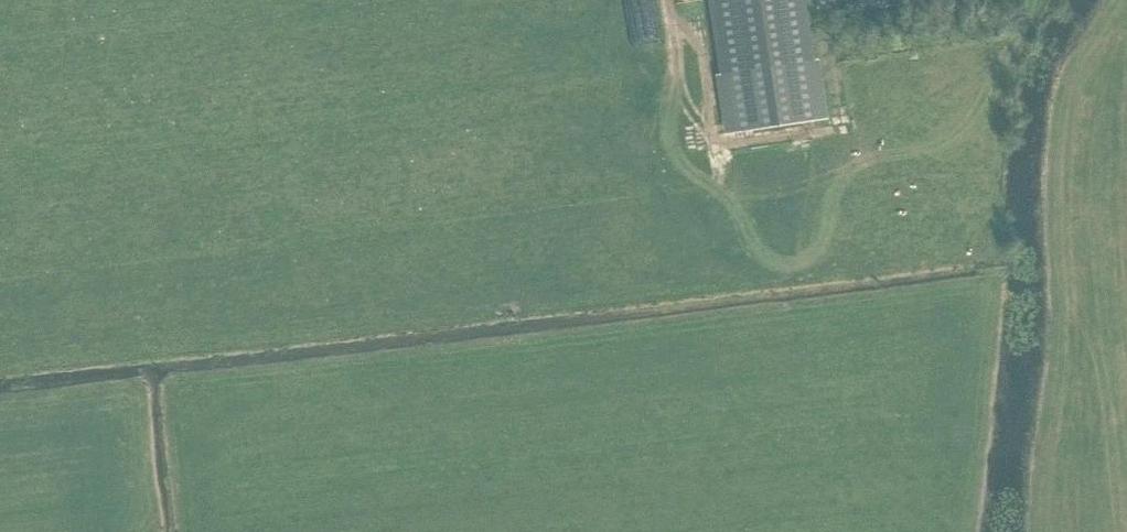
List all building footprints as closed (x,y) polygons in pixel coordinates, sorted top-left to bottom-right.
[(728,132),(823,118),(805,0),(709,0),(728,132)]
